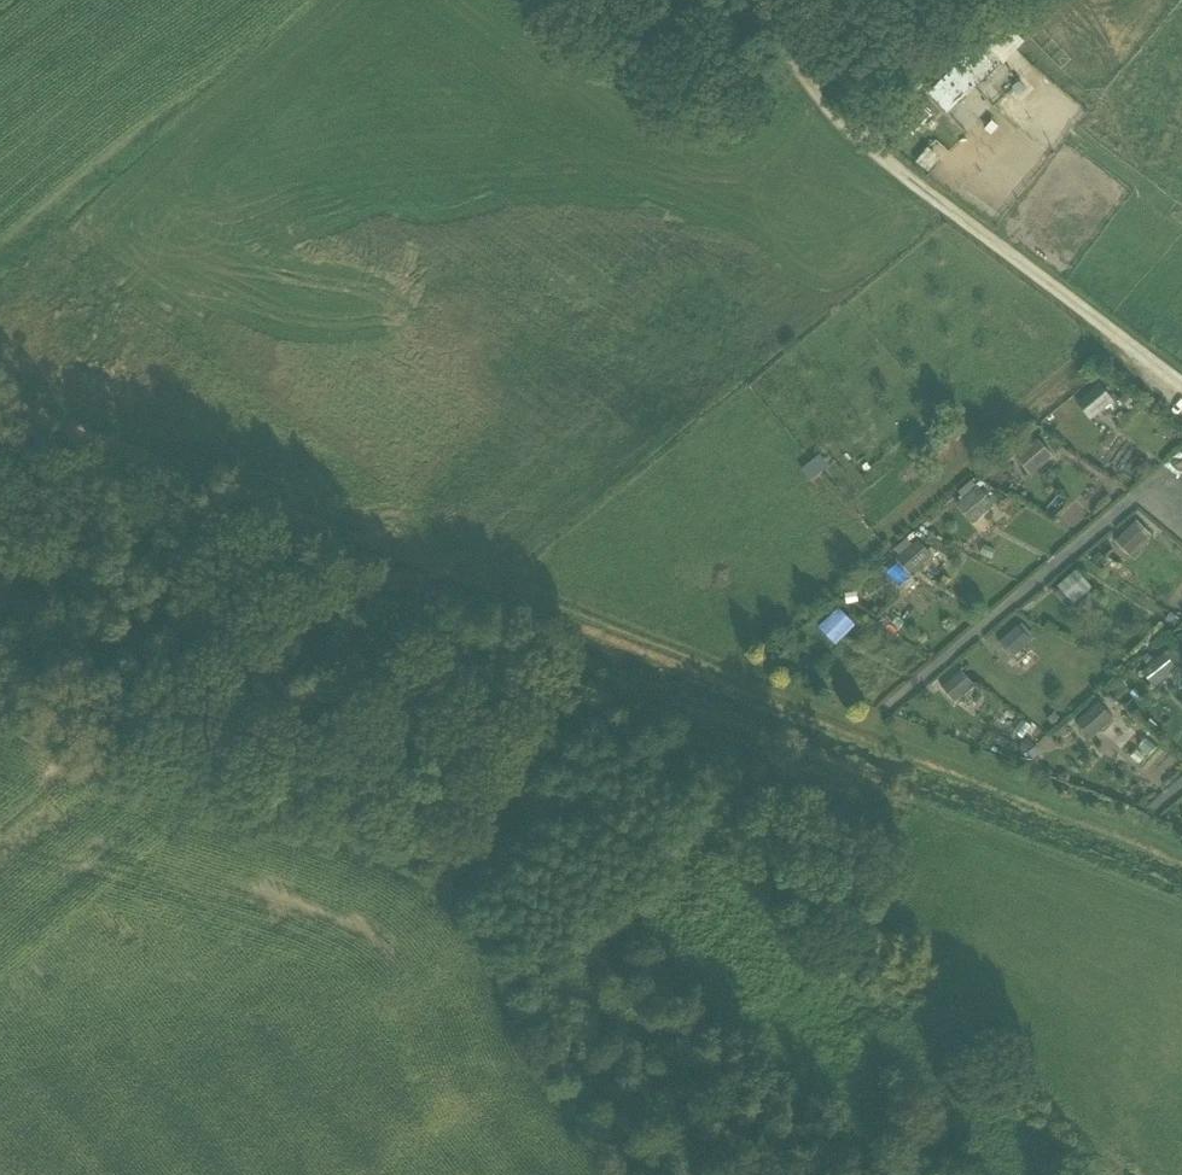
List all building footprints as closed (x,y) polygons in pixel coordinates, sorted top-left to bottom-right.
[(977,52),(949,79),(967,96),(998,66),(977,52)] [(967,96),(949,79),(929,98),(948,114),(967,96)] [(1089,419),(1115,404),(1102,384),(1077,400),(1089,419)] [(1026,476),(1052,464),(1041,441),(1015,453),(1026,476)] [(973,524),(995,503),(974,481),(952,502),(973,524)] [(1137,519),(1115,540),(1131,556),(1153,535),(1137,519)] [(911,534),(893,549),(901,559),(888,570),(900,585),(932,559),(911,534)] [(1071,604),(1091,587),(1078,570),(1057,587),(1071,604)] [(818,628),(833,644),(854,624),(839,608),(818,628)] [(999,643),(1015,657),(1032,638),(1016,624),(999,643)] [(1166,653),(1142,669),(1154,686),(1177,670),(1166,653)] [(955,702),(976,685),(961,668),(941,685),(955,702)] [(1077,721),(1091,738),(1114,719),(1100,702),(1077,721)]
